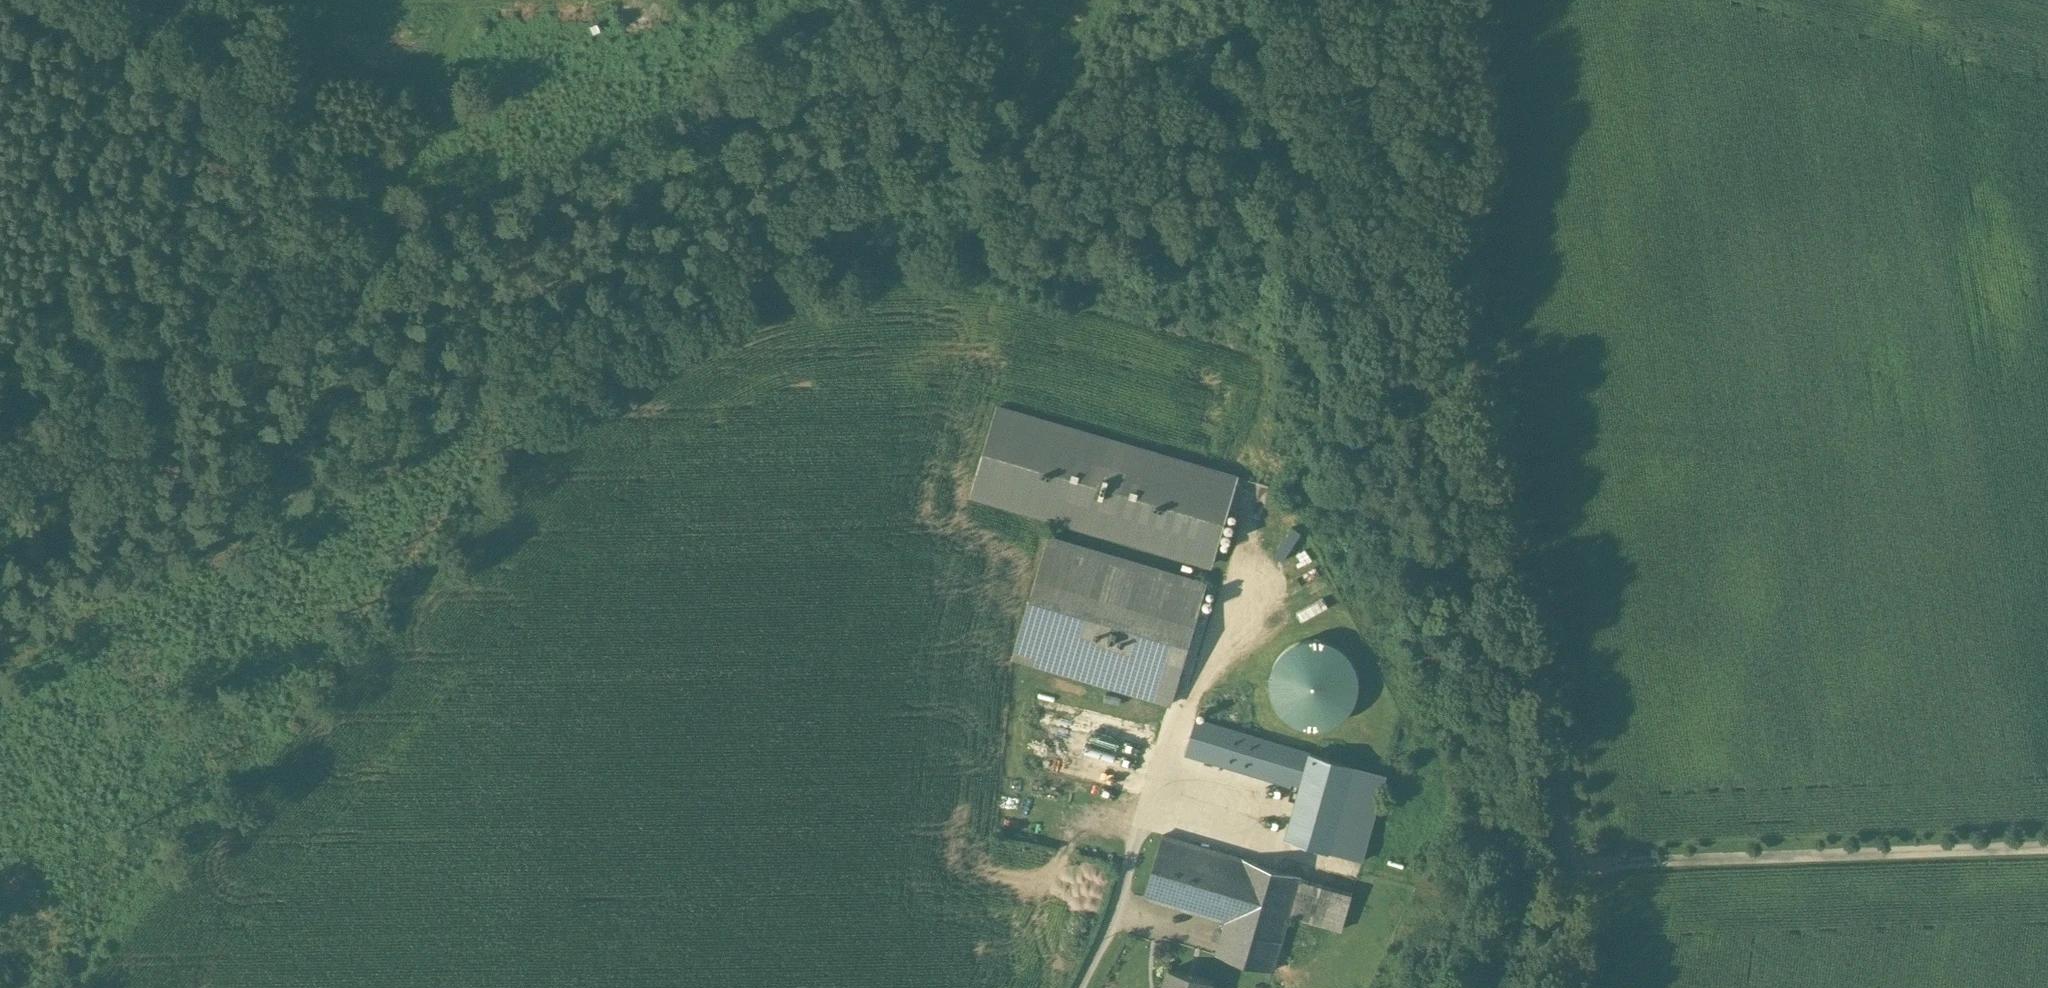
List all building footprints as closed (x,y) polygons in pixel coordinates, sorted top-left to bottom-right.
[(1238,478),(996,408),(971,493),(1050,517),(1212,567),(1238,478)] [(1206,584),(1048,538),(1013,658),(1171,704),(1206,584)] [(1361,684),(1359,672),(1354,661),(1346,651),(1336,644),(1324,640),(1312,639),(1299,642),(1288,648),(1280,656),(1273,667),(1270,679),(1270,691),(1273,703),(1280,714),(1289,722),(1300,728),(1312,730),(1325,729),(1336,725),(1347,718),(1354,708),(1359,696),(1361,684)] [(1353,766),(1196,720),(1185,755),(1301,789),(1287,839),(1329,851),(1353,766)] [(1097,747),(1100,735),(1071,727),(1068,739),(1097,747)] [(1068,770),(1076,743),(1049,736),(1041,763),(1068,770)] [(1352,891),(1162,836),(1144,898),(1227,923),(1217,955),(1272,971),(1288,915),(1341,930),(1352,891)] [(1172,968),(1204,974),(1208,955),(1176,949),(1172,968)] [(1169,970),(1164,987),(1210,987),(1211,982),(1169,970)]
